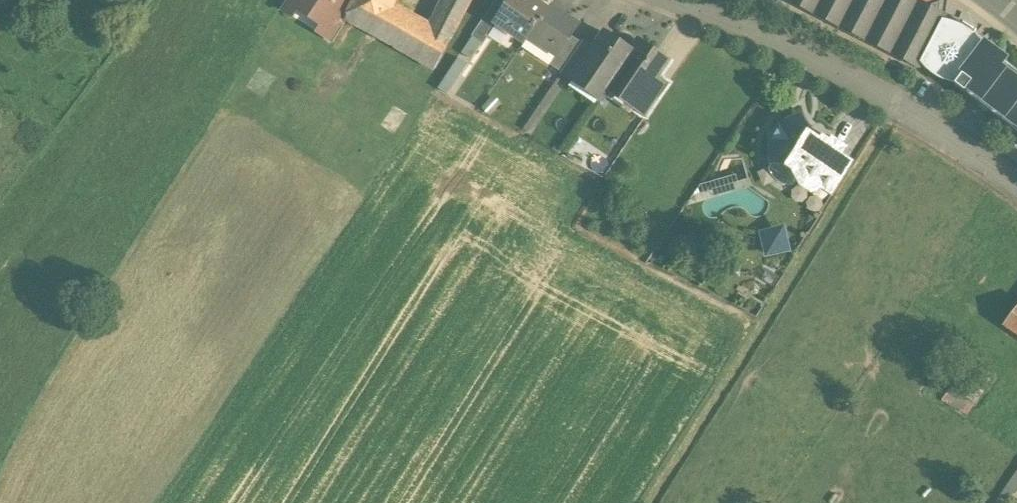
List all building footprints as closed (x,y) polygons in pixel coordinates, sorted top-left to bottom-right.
[(281,10),(294,18),(301,6),(299,5),(302,0),(287,0),(281,10)] [(299,5),(301,6),(326,21),(328,19),(340,0),(302,0),(299,5)] [(328,19),(342,28),(346,21),(355,2),(356,0),(340,0),(328,19)] [(386,9),(391,0),(363,0),(386,9)] [(430,30),(450,41),(471,0),(445,0),(430,30)] [(496,0),(471,37),(483,45),(497,24),(495,23),(506,7),(496,0)] [(525,0),(511,0),(506,7),(495,23),(497,24),(525,43),(529,37),(546,12),(529,1),(528,2),(525,0)] [(897,0),(794,0),(920,63),(920,64),(925,56),(926,57),(929,51),(927,51),(931,45),(941,50),(950,32),(940,27),(942,23),(941,22),(940,21),(940,20),(931,15),(928,16),(927,16),(927,13),(918,9),(915,9),(914,9),(914,6),(905,2),(902,3),(897,0)] [(376,11),(355,2),(346,21),(366,32),(376,11)] [(577,27),(549,8),(546,12),(529,37),(556,56),(557,57),(571,37),(577,27)] [(430,30),(394,9),(388,16),(376,11),(366,32),(435,69),(450,41),(430,30)] [(1003,63),(1005,61),(984,45),(983,47),(977,39),(973,36),(970,33),(962,27),(957,25),(951,23),(941,21),(941,20),(940,21),(941,22),(942,23),(940,27),(950,32),(941,50),(931,45),(927,51),(929,51),(926,57),(925,56),(920,64),(920,63),(920,64),(923,68),(927,72),(931,75),(935,78),(940,81),(948,84),(954,85),(963,93),(964,92),(1016,133),(1016,73),(1003,63)] [(666,62),(639,43),(632,53),(605,34),(592,52),(572,81),(574,83),(578,77),(602,93),(598,99),(600,100),(607,90),(608,91),(612,85),(636,102),(633,108),(634,109),(655,79),(666,62)] [(581,44),(571,37),(557,57),(556,56),(549,65),(561,73),(581,44)] [(581,44),(561,73),(572,81),(592,52),(581,44)] [(455,59),(452,74),(462,76),(466,61),(455,59)] [(655,79),(634,109),(646,117),(666,87),(655,79)] [(800,118),(794,120),(789,122),(785,125),(781,128),(778,132),(779,136),(774,137),(772,143),(771,148),(770,154),(771,159),(772,163),(784,163),(793,169),(801,184),(812,191),(818,190),(820,186),(839,156),(843,149),(832,142),(830,146),(822,141),(820,144),(807,136),(808,135),(800,118)] [(851,163),(839,156),(820,186),(832,193),(851,163)] [(776,253),(771,232),(762,234),(767,255),(776,253)] [(1002,325),(1016,335),(1016,306),(1002,325)] [(991,380),(974,370),(958,395),(974,406),(991,380)]
